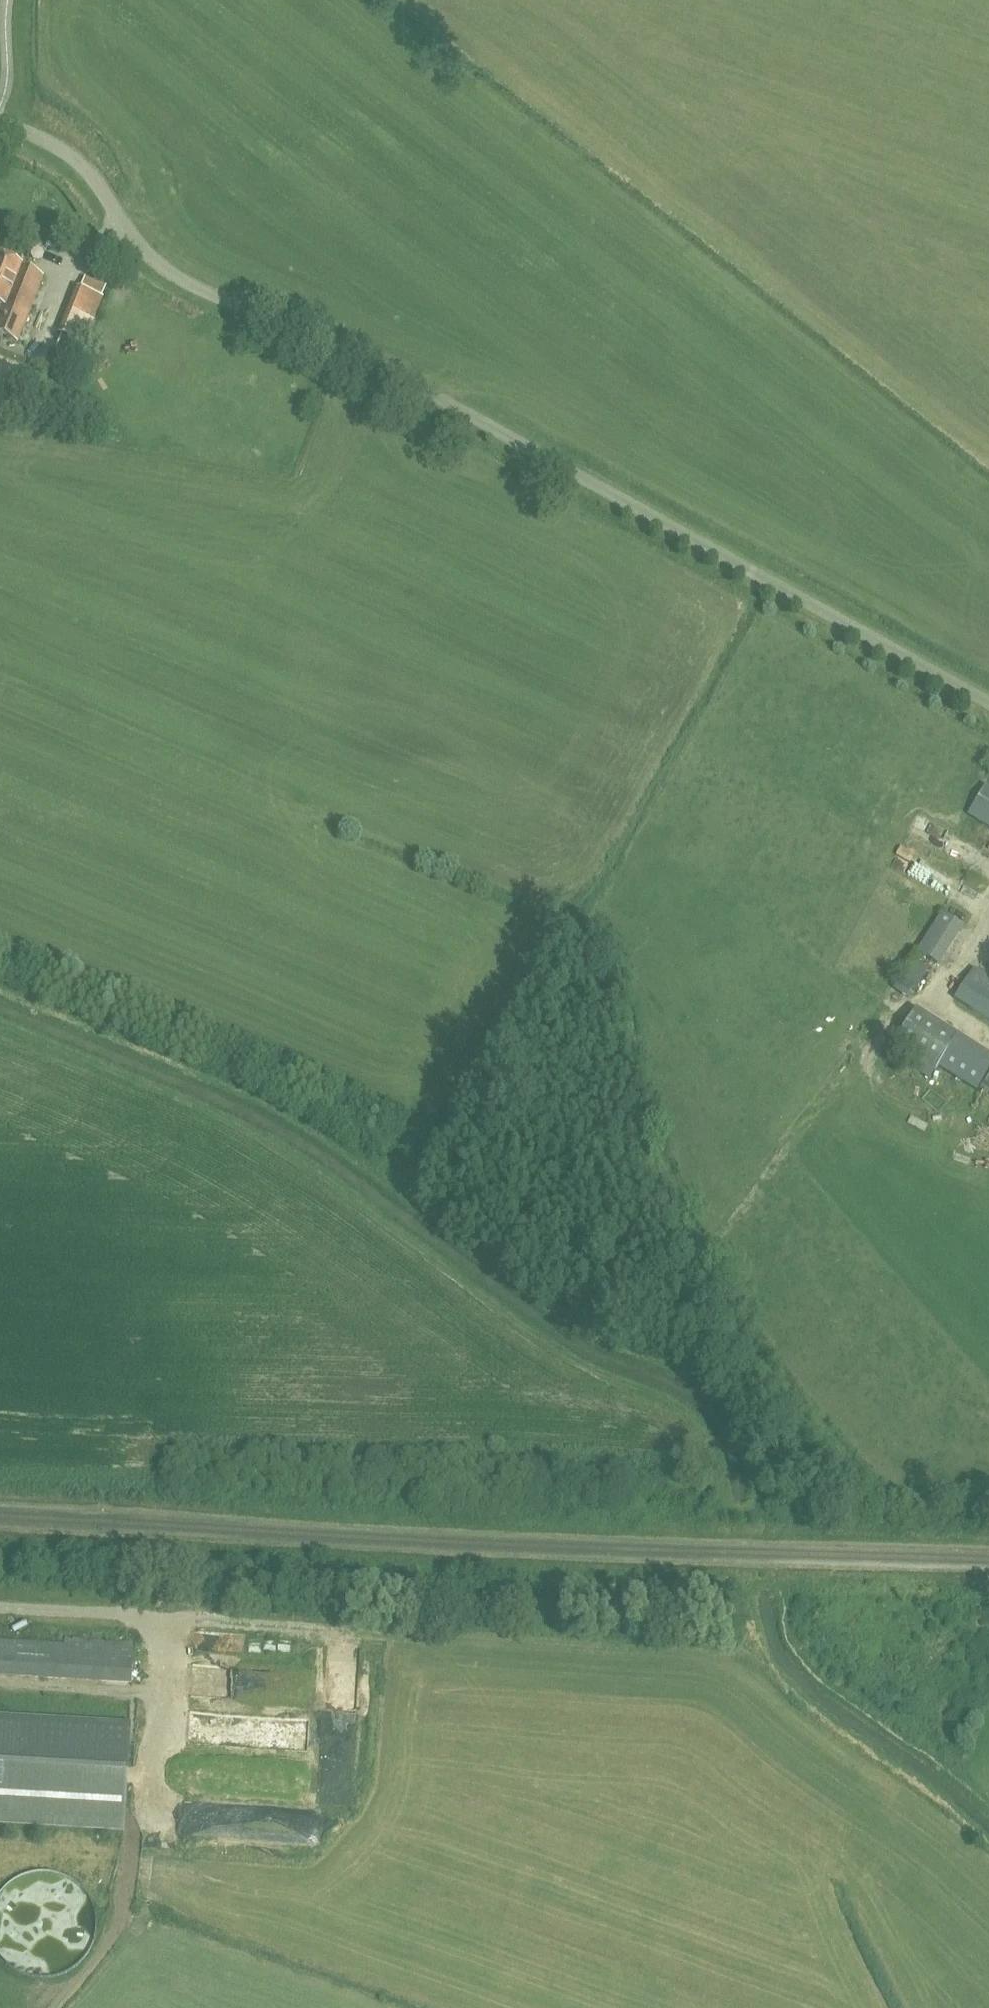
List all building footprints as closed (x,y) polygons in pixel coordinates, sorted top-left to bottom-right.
[(33,226),(29,232),(37,236),(40,230),(33,226)] [(18,342),(43,278),(22,269),(22,267),(0,258),(0,305),(2,306),(0,310),(0,335),(18,342)] [(57,335),(85,346),(106,286),(84,278),(80,289),(75,287),(57,335)] [(988,829),(988,787),(984,784),(966,816),(988,829)] [(915,951),(938,966),(963,928),(940,912),(915,951)] [(988,1023),(988,980),(973,970),(954,1002),(988,1023)] [(900,979),(893,989),(907,998),(913,988),(900,979)] [(893,1044),(935,1071),(957,1036),(916,1010),(893,1044)] [(976,1092),(988,1069),(988,1056),(958,1038),(940,1071),(976,1092)] [(131,1685),(133,1649),(0,1641),(0,1677),(131,1685)] [(124,1832),(129,1725),(0,1717),(0,1824),(124,1832)] [(191,1832),(239,1833),(239,1805),(191,1804),(191,1832)]
